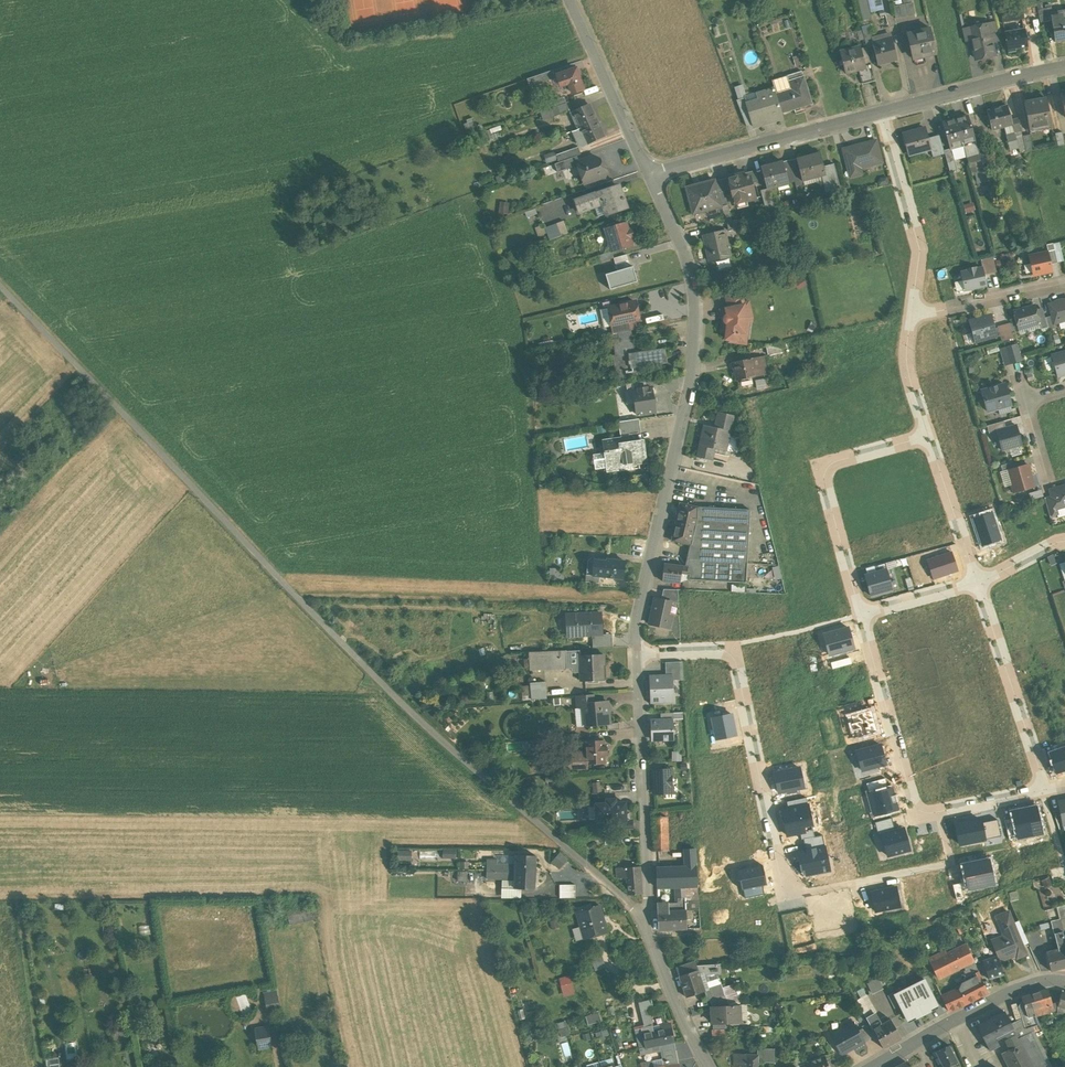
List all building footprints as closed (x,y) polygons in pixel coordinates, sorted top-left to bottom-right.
[(861,20),(870,19),(867,0),(859,0),(861,20)] [(872,12),(884,9),(882,0),(869,0),(872,12)] [(912,3),(893,7),(895,19),(914,15),(912,3)] [(1007,11),(1001,12),(1002,22),(1022,18),(1020,8),(1007,11)] [(1042,10),(1038,11),(1040,23),(1049,22),(1046,9),(1042,10)] [(1051,18),(1055,42),(1064,41),(1064,21),(1061,21),(1061,17),(1051,18)] [(995,21),(985,23),(985,25),(986,29),(987,29),(989,38),(990,38),(991,42),(999,41),(995,21)] [(989,38),(987,29),(986,29),(985,25),(970,28),(971,32),(970,32),(972,39),(976,59),(994,55),(991,42),(990,38),(989,38)] [(970,27),(962,29),(964,41),(972,39),(970,32),(971,32),(970,28),(970,27)] [(930,29),(908,34),(913,58),(922,56),(923,57),(931,55),(931,54),(936,53),(930,29)] [(1025,29),(1004,33),(1008,53),(1015,51),(1015,50),(1028,47),(1025,29)] [(870,32),(863,34),(867,48),(873,47),(872,42),(873,42),(870,32)] [(892,41),(882,44),(881,40),(873,42),(872,42),(873,47),(878,65),(897,60),(892,41)] [(860,47),(840,52),(846,74),(858,71),(865,69),(864,66),(860,47)] [(871,64),(864,66),(865,69),(858,71),(861,83),(875,79),(871,64)] [(575,70),(557,76),(561,86),(565,84),(570,83),(572,88),(574,94),(583,90),(575,70)] [(552,71),(527,79),(529,86),(554,77),(552,71)] [(801,72),(787,76),(788,82),(803,77),(801,72)] [(803,77),(788,82),(791,89),(775,94),(782,113),(811,104),(803,77)] [(737,98),(746,95),(742,84),(734,86),(737,98)] [(775,94),(774,89),(757,94),(760,104),(749,108),(748,108),(749,112),(754,127),(767,123),(767,121),(782,117),(775,94)] [(745,98),(736,101),(741,114),(749,112),(748,108),(749,108),(745,98)] [(1046,99),(1024,102),(1029,130),(1051,126),(1046,99)] [(566,103),(551,108),(554,117),(570,110),(566,103)] [(588,104),(570,113),(574,121),(577,120),(581,128),(596,121),(588,104)] [(1008,106),(987,111),(991,130),(1004,127),(1012,125),(1011,121),(1008,106)] [(551,108),(540,112),(543,120),(554,119),(554,117),(551,108)] [(975,141),(968,116),(955,120),(962,144),(975,141)] [(1018,119),(1011,121),(1012,125),(1014,133),(1021,131),(1018,119)] [(962,144),(955,120),(943,123),(950,148),(962,144)] [(596,121),(581,128),(586,141),(588,144),(594,141),(595,142),(604,137),(596,121)] [(1012,125),(1004,127),(1010,150),(1018,148),(1017,145),(1014,133),(1012,125)] [(586,141),(581,128),(575,131),(581,143),(586,141)] [(925,128),(904,134),(909,154),(931,148),(928,138),(925,128)] [(1022,136),(1021,131),(1014,133),(1017,145),(1024,143),(1022,136)] [(1055,134),(1058,146),(1064,145),(1062,132),(1055,134)] [(939,135),(928,138),(931,148),(933,157),(944,154),(943,151),(939,135)] [(1030,135),(1022,136),(1024,143),(1026,152),(1033,151),(1030,135)] [(982,140),(975,142),(978,154),(985,152),(982,140)] [(876,141),(870,142),(876,164),(882,162),(876,141)] [(870,142),(843,149),(849,171),(876,164),(870,142)] [(1024,143),(1017,145),(1018,148),(1019,153),(1026,152),(1024,143)] [(578,148),(556,156),(558,163),(577,156),(580,155),(578,148)] [(951,149),(943,151),(944,154),(947,163),(955,161),(951,149)] [(978,154),(966,158),(969,167),(970,167),(983,163),(988,162),(985,152),(978,154)] [(820,153),(796,160),(801,176),(802,181),(814,178),(814,177),(822,175),(825,174),(823,167),(820,153)] [(558,163),(555,164),(558,172),(578,165),(577,163),(579,162),(577,156),(558,163)] [(579,162),(577,163),(578,165),(584,184),(594,181),(605,177),(606,177),(607,173),(606,169),(602,167),(599,159),(595,157),(579,162)] [(796,159),(789,161),(793,176),(794,177),(801,176),(796,160),(796,159)] [(789,161),(789,160),(782,162),(787,178),(793,176),(789,161)] [(955,161),(947,163),(950,172),(957,170),(955,161)] [(782,162),(761,168),(767,189),(767,190),(770,189),(788,184),(787,178),(782,162)] [(983,163),(970,167),(972,173),(985,170),(983,163)] [(833,164),(823,167),(825,174),(822,175),(826,192),(840,189),(833,164)] [(743,174),(728,178),(735,205),(755,200),(750,178),(744,179),(743,174)] [(605,177),(594,181),(596,186),(607,183),(605,177)] [(715,180),(702,184),(702,185),(695,187),(694,186),(686,188),(693,214),(722,207),(718,193),(715,180)] [(617,186),(574,201),(578,211),(603,202),(607,214),(625,208),(622,201),(624,200),(623,198),(621,198),(617,186)] [(775,211),(770,189),(767,190),(767,189),(761,190),(766,213),(775,211)] [(728,205),(724,191),(718,193),(722,207),(728,205)] [(737,212),(730,214),(732,221),(738,219),(737,212)] [(732,221),(726,222),(728,230),(742,227),(740,219),(738,219),(732,221)] [(563,221),(556,224),(561,236),(567,234),(563,221)] [(625,223),(605,229),(612,252),(632,246),(630,237),(633,236),(631,230),(628,231),(625,223)] [(724,230),(704,235),(710,262),(730,257),(724,230)] [(1053,244),(1046,245),(1048,253),(1051,264),(1057,263),(1053,244)] [(612,252),(599,256),(601,262),(614,258),(612,252)] [(1048,253),(1029,257),(1033,275),(1052,271),(1051,264),(1048,253)] [(617,271),(630,267),(626,255),(614,258),(617,271)] [(993,257),(980,260),(982,268),(984,275),(996,272),(993,257)] [(610,290),(638,282),(633,266),(630,267),(617,271),(606,275),(610,290)] [(982,268),(976,270),(975,268),(967,270),(967,271),(961,273),(965,290),(986,285),(984,275),(982,268)] [(741,293),(726,296),(728,308),(744,305),(744,303),(741,293)] [(1048,304),(1051,316),(1054,324),(1064,321),(1064,299),(1048,304)] [(625,302),(621,303),(619,305),(612,307),(613,315),(611,316),(612,318),(614,318),(615,326),(634,322),(635,322),(639,318),(636,302),(627,304),(625,302)] [(728,308),(726,309),(727,315),(726,316),(725,317),(724,319),(723,319),(721,331),(727,332),(726,339),(738,341),(739,333),(745,334),(747,318),(746,314),(751,313),(748,302),(744,303),(744,305),(728,308)] [(1035,306),(1013,312),(1018,329),(1039,323),(1036,310),(1035,306)] [(1042,308),(1036,310),(1039,323),(1041,329),(1048,327),(1042,308)] [(990,315),(969,321),(975,342),(996,336),(990,315)] [(1051,316),(1045,318),(1049,330),(1055,329),(1054,324),(1051,316)] [(634,322),(615,326),(611,326),(613,334),(631,330),(635,329),(634,322)] [(1014,338),(1010,323),(1003,325),(1008,339),(1014,338)] [(1003,325),(997,326),(1001,341),(1008,339),(1003,325)] [(613,334),(609,335),(610,341),(613,341),(613,339),(632,336),(631,330),(613,334)] [(632,336),(613,339),(613,341),(618,378),(637,375),(636,367),(667,363),(665,348),(634,352),(632,336)] [(780,343),(766,346),(768,354),(782,351),(780,343)] [(1017,344),(1004,348),(1009,365),(1022,361),(1017,344)] [(1052,356),(1054,362),(1051,363),(1053,371),(1056,370),(1057,376),(1064,374),(1064,352),(1052,356)] [(751,359),(734,362),(738,380),(755,376),(751,359)] [(634,390),(647,388),(646,382),(626,385),(627,391),(634,390)] [(1004,384),(981,391),(987,412),(1010,405),(1004,384)] [(655,413),(651,388),(647,388),(634,390),(638,415),(655,413)] [(715,428),(705,426),(698,457),(711,460),(713,453),(710,451),(711,448),(725,451),(733,416),(719,413),(715,428)] [(637,419),(620,422),(621,435),(639,432),(637,419)] [(1004,421),(987,426),(989,434),(996,432),(996,431),(1006,429),(1004,421)] [(1006,429),(996,431),(996,432),(1001,450),(1022,445),(1016,426),(1006,429)] [(623,438),(603,441),(605,453),(608,452),(611,467),(646,462),(643,441),(623,444),(623,438)] [(1015,461),(1000,466),(1002,472),(1007,470),(1017,468),(1015,461)] [(1017,468),(1007,470),(1014,493),(1034,487),(1027,465),(1017,468)] [(1050,490),(1052,496),(1055,509),(1056,509),(1064,506),(1064,486),(1050,490)] [(1052,496),(1044,498),(1048,512),(1049,517),(1057,514),(1056,509),(1055,509),(1052,496)] [(1048,512),(1044,498),(1044,497),(1030,503),(1034,511),(1038,518),(1048,512)] [(697,508),(681,504),(676,521),(684,523),(685,519),(697,521),(697,508)] [(973,510),(976,518),(991,513),(995,512),(993,504),(973,510)] [(749,510),(697,507),(697,508),(697,521),(691,545),(687,560),(747,563),(749,510)] [(973,519),(981,546),(1000,540),(991,513),(976,518),(973,519)] [(934,520),(933,514),(914,520),(915,526),(934,520)] [(697,521),(685,519),(684,523),(676,521),(672,541),(691,545),(697,521)] [(929,560),(927,560),(933,578),(957,570),(952,553),(929,560)] [(1047,557),(1051,566),(1056,563),(1053,555),(1047,557)] [(606,562),(594,561),(593,575),(600,576),(622,578),(624,561),(607,559),(606,562)] [(747,563),(687,560),(686,567),(691,568),(690,575),(689,580),(745,583),(747,563)] [(874,566),(876,573),(886,570),(888,569),(886,563),(874,566)] [(686,567),(665,564),(662,581),(680,583),(681,573),(690,575),(691,568),(686,567)] [(876,573),(865,576),(871,596),(892,590),(886,570),(876,573)] [(593,575),(586,574),(585,582),(599,583),(600,576),(593,575)] [(677,590),(663,589),(661,599),(671,602),(678,604),(677,590)] [(661,599),(654,598),(649,624),(669,628),(672,617),(668,616),(671,602),(661,599)] [(601,613),(566,615),(567,636),(592,635),(602,634),(601,613)] [(854,648),(849,628),(823,635),(829,655),(854,648)] [(602,634),(592,635),(593,648),(612,647),(612,634),(602,634)] [(566,651),(529,653),(529,660),(525,660),(525,668),(567,666),(566,651)] [(913,652),(894,657),(897,669),(915,665),(916,665),(913,652)] [(604,655),(580,656),(581,681),(602,681),(601,665),(604,665),(604,655)] [(830,663),(832,669),(851,664),(849,658),(830,663)] [(683,662),(665,662),(665,676),(673,676),(673,680),(683,680),(683,662)] [(673,680),(673,676),(665,676),(651,676),(651,701),(673,701),(673,680)] [(545,681),(531,682),(532,700),(547,699),(545,681)] [(594,694),(576,696),(577,708),(584,708),(584,704),(584,703),(594,702),(594,694)] [(594,702),(584,703),(584,704),(584,708),(585,726),(607,724),(610,723),(607,702),(594,702)] [(724,702),(704,706),(706,714),(725,710),(724,702)] [(866,711),(864,702),(845,707),(848,716),(866,711)] [(879,732),(872,709),(866,711),(848,716),(855,739),(879,732)] [(737,735),(732,715),(711,719),(715,740),(737,735)] [(661,720),(652,720),(652,740),(672,739),(672,720),(661,720)] [(577,734),(564,735),(564,743),(578,741),(577,734)] [(604,741),(586,742),(586,752),(583,752),(583,764),(587,764),(605,763),(604,741)] [(1055,752),(1064,749),(1064,742),(1053,746),(1055,752)] [(881,745),(857,752),(862,770),(886,764),(881,745)] [(1050,754),(1056,772),(1064,769),(1064,749),(1055,752),(1050,754)] [(583,752),(568,753),(568,766),(584,765),(584,764),(587,764),(583,764),(583,752)] [(800,767),(775,773),(779,794),(804,789),(800,767)] [(671,769),(654,770),(655,794),(672,793),(671,769)] [(888,789),(886,778),(866,784),(869,794),(888,789)] [(602,783),(595,784),(596,793),(603,793),(602,783)] [(888,789),(869,794),(875,816),(897,809),(895,802),(896,802),(894,795),(891,788),(888,789)] [(787,802),(788,809),(808,805),(806,798),(787,802)] [(625,803),(615,803),(615,800),(606,800),(607,804),(607,821),(614,821),(626,820),(626,819),(628,818),(628,813),(625,811),(625,803)] [(607,804),(595,804),(596,822),(607,821),(607,804)] [(788,809),(782,810),(787,836),(800,833),(813,830),(808,805),(788,809)] [(1012,812),(1014,818),(1018,836),(1042,831),(1036,807),(1012,812)] [(667,817),(652,818),(654,851),(669,851),(667,817)] [(892,818),(875,822),(878,835),(882,834),(895,830),(892,818)] [(1005,820),(1009,838),(1018,836),(1014,818),(1005,820)] [(626,820),(614,821),(614,829),(626,828),(626,820)] [(964,822),(955,824),(960,844),(984,839),(981,823),(980,820),(965,823),(964,822)] [(981,823),(984,839),(1001,836),(997,820),(981,823)] [(904,828),(895,830),(882,834),(888,856),(910,850),(904,828)] [(801,840),(803,839),(814,837),(813,830),(800,833),(801,840)] [(825,847),(822,835),(814,837),(803,839),(806,851),(825,847)] [(830,870),(825,847),(806,851),(798,852),(802,871),(807,876),(830,870)] [(697,883),(694,849),(684,850),(685,867),(656,868),(657,888),(676,887),(682,887),(682,886),(685,886),(693,885),(694,896),(698,896),(697,883)] [(406,851),(398,851),(398,860),(406,860),(406,851)] [(560,853),(552,862),(559,868),(567,859),(560,853)] [(497,862),(513,862),(512,854),(497,855),(497,862)] [(536,856),(516,855),(515,864),(515,872),(535,872),(536,856)] [(497,860),(487,860),(487,872),(496,872),(496,865),(497,864),(497,860)] [(990,862),(965,867),(967,877),(969,887),(994,882),(990,862)] [(515,864),(497,864),(496,865),(496,872),(515,872),(515,864)] [(744,889),(763,886),(767,885),(763,866),(738,871),(742,890),(744,889)] [(640,867),(618,869),(618,874),(617,874),(617,878),(627,878),(628,894),(642,893),(640,867)] [(466,872),(457,872),(457,881),(466,881),(466,872)] [(535,872),(515,872),(515,879),(515,888),(521,889),(535,889),(535,872)] [(969,890),(969,887),(967,877),(960,879),(961,883),(962,892),(969,890)] [(515,879),(502,879),(501,898),(521,898),(521,889),(515,888),(515,879)] [(953,884),(956,898),(963,896),(962,892),(961,883),(953,884)] [(575,885),(559,885),(560,898),(575,898),(575,885)] [(693,885),(685,886),(686,910),(699,910),(698,896),(694,896),(693,885)] [(682,887),(676,887),(676,903),(677,911),(686,910),(685,886),(682,886),(682,887)] [(744,889),(746,898),(765,895),(763,886),(744,889)] [(896,887),(871,891),(875,911),(900,907),(896,887)] [(865,897),(852,899),(855,912),(867,909),(865,897)] [(852,899),(852,898),(843,900),(847,919),(856,918),(855,912),(852,899)] [(813,905),(818,927),(845,922),(840,900),(813,905)] [(676,903),(657,904),(658,912),(677,911),(676,903)] [(599,905),(576,911),(584,939),(607,932),(599,905)] [(1056,907),(1059,921),(1064,919),(1064,905),(1056,907)] [(313,908),(287,913),(289,924),(307,921),(316,919),(313,908)] [(686,910),(677,911),(677,921),(672,921),(672,929),(687,929),(686,910)] [(677,911),(658,912),(658,930),(672,929),(672,921),(677,921),(677,911)] [(1013,923),(1008,912),(996,917),(1004,936),(991,941),(997,957),(998,957),(999,961),(1015,954),(1017,958),(1026,954),(1013,923)] [(1025,936),(1019,921),(1013,923),(1022,945),(1028,942),(1025,936)] [(1038,931),(1025,936),(1028,942),(1030,947),(1042,943),(1038,931)] [(1055,934),(1059,951),(1064,950),(1064,942),(1062,932),(1055,934)] [(981,942),(977,935),(971,938),(975,945),(981,942)] [(967,945),(941,958),(938,954),(930,959),(938,978),(963,965),(973,960),(967,945)] [(1047,954),(1051,971),(1064,967),(1064,950),(1059,951),(1047,954)] [(997,957),(983,962),(989,979),(1003,974),(999,961),(998,957),(997,957)] [(973,960),(963,965),(966,970),(964,971),(970,983),(982,979),(973,960)] [(695,961),(676,967),(679,976),(698,970),(696,966),(695,961)] [(717,964),(696,966),(698,970),(700,975),(718,973),(717,964)] [(698,970),(679,976),(686,997),(705,991),(705,990),(700,975),(698,970)] [(924,979),(929,990),(935,986),(929,975),(923,978),(924,979)] [(569,977),(559,980),(560,985),(571,982),(569,977)] [(867,982),(871,993),(883,988),(879,977),(867,982)] [(924,979),(909,987),(923,1014),(937,1007),(929,990),(924,979)] [(970,984),(967,985),(966,983),(955,989),(956,991),(942,998),(948,1011),(963,1005),(987,992),(982,979),(970,983),(970,984)] [(722,984),(705,990),(705,991),(708,1000),(710,999),(725,994),(722,984)] [(908,1021),(923,1014),(909,987),(895,994),(901,1006),(908,1021)] [(264,991),(266,1008),(279,1007),(277,989),(264,991)] [(1047,989),(1022,997),(1025,1004),(1018,1006),(1023,1021),(1027,1033),(1031,1031),(1034,1030),(1032,1025),(1039,1023),(1036,1016),(1033,1009),(1052,1003),(1047,989)] [(894,1009),(901,1006),(895,994),(894,993),(888,996),(894,1009)] [(725,994),(710,999),(713,1006),(729,1005),(725,994)] [(637,999),(629,1001),(631,1013),(640,1011),(637,999)] [(651,1000),(639,1002),(640,1010),(648,1009),(653,1008),(651,1000)] [(1052,1003),(1033,1009),(1036,1016),(1054,1011),(1052,1003)] [(713,1006),(712,1006),(713,1023),(728,1022),(741,1021),(740,1005),(729,1005),(713,1006)] [(877,1017),(871,1005),(862,1010),(869,1023),(872,1029),(873,1030),(880,1025),(876,1017),(877,1017)] [(648,1009),(640,1010),(644,1027),(652,1026),(648,1009)] [(1004,1012),(977,1026),(989,1050),(999,1045),(995,1038),(1003,1034),(1013,1029),(1011,1025),(1004,1012)] [(598,1013),(585,1017),(588,1025),(601,1021),(598,1013)] [(880,1025),(873,1030),(876,1035),(876,1036),(883,1048),(901,1038),(890,1019),(880,1025)] [(1054,1025),(1058,1032),(1064,1029),(1064,1020),(1054,1025)] [(1023,1021),(1011,1025),(1013,1029),(1016,1036),(1027,1033),(1023,1021)] [(559,1035),(568,1034),(567,1022),(558,1023),(559,1035)] [(858,1031),(853,1022),(843,1027),(844,1029),(831,1036),(841,1055),(864,1042),(858,1031)] [(869,1023),(862,1026),(863,1028),(858,1031),(864,1042),(876,1035),(873,1030),(872,1029),(869,1023)] [(665,1024),(660,1025),(660,1030),(653,1032),(652,1032),(655,1045),(659,1044),(673,1042),(674,1041),(671,1028),(666,1029),(665,1024)] [(644,1027),(635,1029),(639,1049),(655,1045),(652,1032),(653,1032),(652,1026),(644,1027)] [(269,1027),(255,1030),(258,1046),(272,1044),(269,1027)] [(1013,1029),(1003,1034),(1010,1049),(1020,1044),(1016,1036),(1013,1029)] [(1031,1031),(1027,1033),(1016,1036),(1020,1044),(1032,1066),(1048,1066),(1031,1031)] [(673,1042),(659,1044),(664,1066),(677,1063),(673,1042)] [(1020,1044),(1010,1049),(1003,1053),(1010,1066),(1032,1066),(1020,1044)] [(935,1051),(943,1066),(955,1066),(954,1063),(957,1062),(948,1045),(935,1051)] [(774,1049),(757,1049),(757,1055),(758,1055),(758,1059),(761,1059),(761,1062),(774,1063),(774,1049)] [(791,1054),(796,1066),(797,1066),(805,1064),(800,1051),(791,1054)] [(735,1054),(734,1066),(742,1066),(743,1055),(743,1054),(735,1054)] [(743,1055),(742,1066),(758,1066),(758,1059),(758,1055),(757,1055),(743,1055)] [(47,1066),(60,1066),(59,1056),(46,1057),(47,1066)] [(806,1063),(808,1066),(828,1066),(825,1057),(806,1063)]
